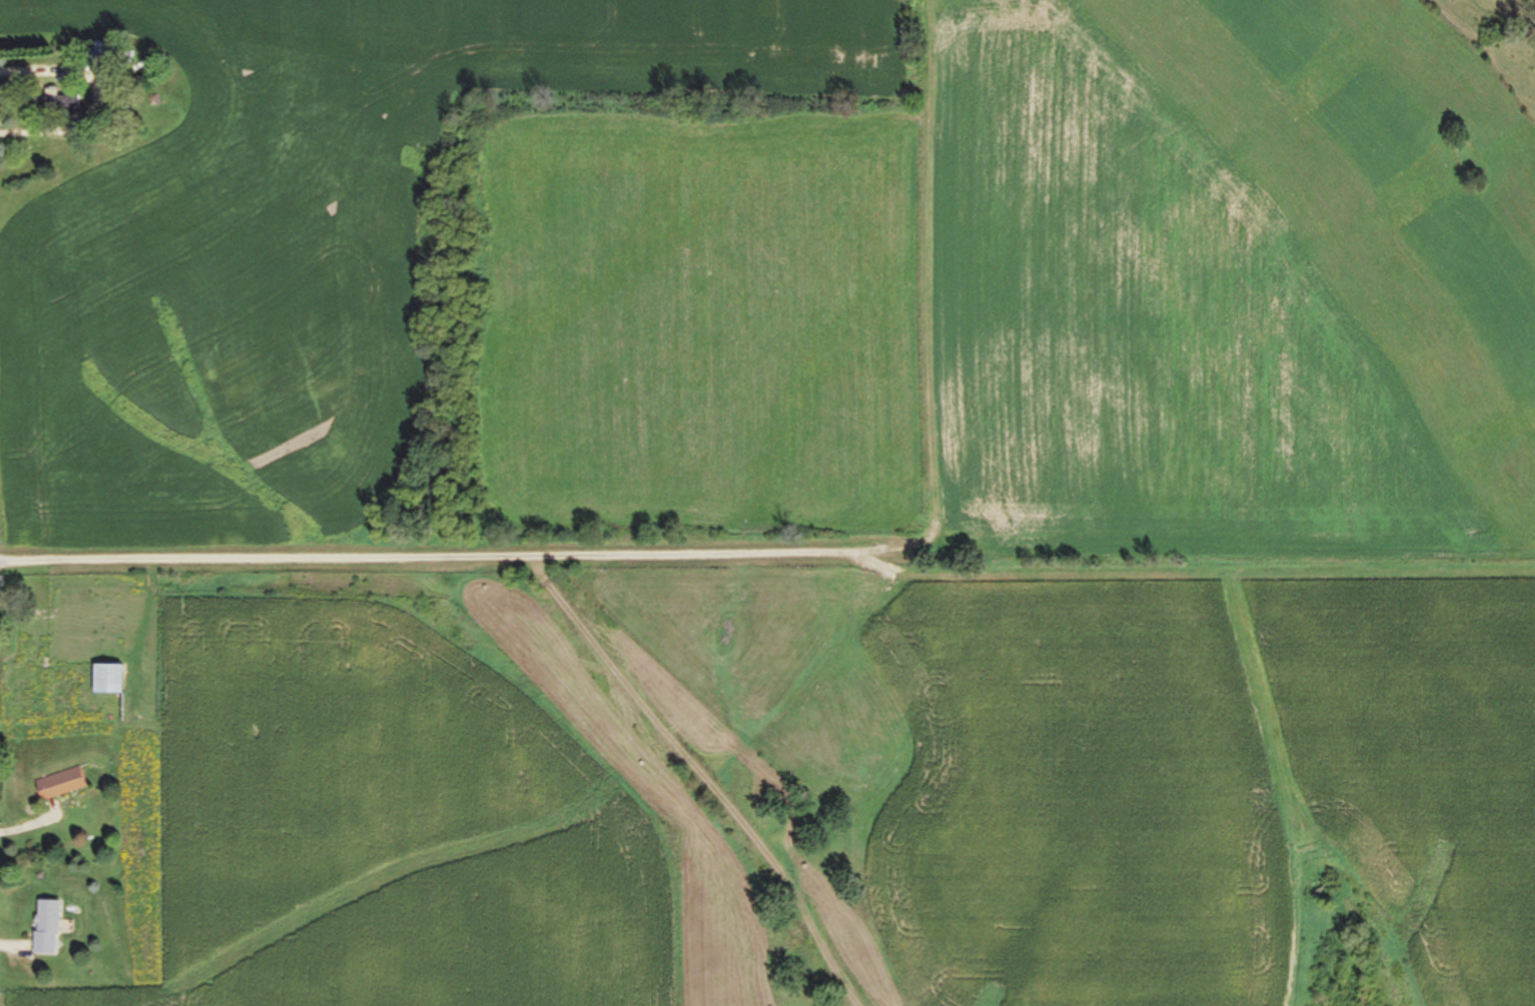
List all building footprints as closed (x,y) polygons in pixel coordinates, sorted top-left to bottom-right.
[(114,48),(96,42),(89,65),(108,70),(114,48)] [(79,116),(79,97),(32,97),(32,106),(60,106),(60,116),(79,116)] [(94,694),(122,694),(122,665),(94,665),(94,694)] [(36,780),(42,801),(87,789),(81,768),(36,780)] [(58,902),(35,902),(34,956),(57,956),(58,902)]
